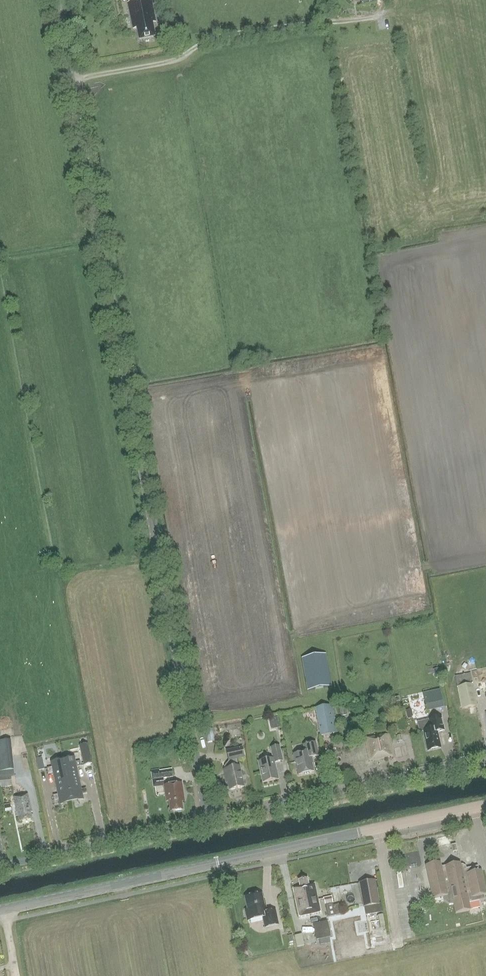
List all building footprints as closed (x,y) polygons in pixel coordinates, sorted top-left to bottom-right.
[(156,23),(151,0),(144,0),(128,3),(133,30),(137,29),(139,40),(155,37),(152,24),(156,23)] [(302,659),(307,691),(332,687),(326,655),(302,659)] [(457,687),(461,709),(477,706),(473,684),(457,687)] [(443,707),(440,696),(434,698),(432,692),(423,694),(424,700),(427,711),(443,707)] [(316,708),(321,736),(337,733),(333,705),(316,708)] [(440,746),(437,732),(444,730),(441,716),(428,718),(416,721),(419,732),(423,731),(427,748),(440,746)] [(215,742),(213,729),(205,730),(208,743),(215,742)] [(370,761),(392,756),(387,735),(365,739),(370,761)] [(14,770),(11,740),(0,741),(0,771),(14,770)] [(311,758),(318,756),(315,743),(303,745),(305,752),(294,754),(296,764),(297,763),(299,775),(314,772),(311,758)] [(273,759),(258,762),(263,783),(278,779),(275,763),(283,761),(280,746),(271,748),(273,759)] [(242,747),(226,751),(228,761),(245,758),(242,747)] [(82,756),(84,766),(93,764),(90,754),(82,756)] [(75,758),(63,760),(67,781),(79,778),(77,767),(81,766),(80,761),(76,762),(75,758)] [(52,767),(47,768),(48,773),(53,772),(56,783),(67,781),(63,760),(51,763),(52,767)] [(230,790),(244,787),(239,767),(224,770),(226,778),(227,778),(230,790)] [(153,788),(164,786),(166,801),(169,801),(171,812),(183,810),(182,802),(183,802),(182,791),(183,791),(182,783),(165,786),(164,779),(163,779),(163,778),(173,776),(172,769),(159,771),(159,769),(151,770),(153,788)] [(12,787),(11,776),(0,777),(0,788),(12,787)] [(79,778),(67,781),(72,802),(83,799),(82,794),(87,793),(86,789),(81,790),(79,778)] [(58,795),(53,796),(54,801),(59,800),(60,804),(72,802),(67,781),(56,783),(58,795)] [(20,822),(32,820),(31,812),(32,812),(28,795),(14,798),(17,813),(18,813),(20,822)] [(461,865),(460,863),(441,867),(440,862),(426,865),(433,899),(443,897),(444,901),(449,905),(454,904),(456,913),(471,910),(469,903),(485,900),(484,895),(485,895),(485,891),(482,870),(479,871),(478,866),(466,869),(466,867),(463,865),(461,865)] [(309,885),(307,879),(299,881),(300,887),(293,888),(299,917),(321,913),(315,884),(309,885)] [(375,880),(359,883),(364,907),(380,904),(375,880)] [(279,925),(276,910),(266,912),(262,894),(245,897),(248,909),(245,910),(247,921),(263,917),(265,928),(279,925)] [(332,897),(324,898),(325,905),(333,903),(332,897)] [(318,938),(332,937),(331,921),(316,923),(318,938)] [(304,933),(297,935),(299,945),(306,944),(304,933)]
